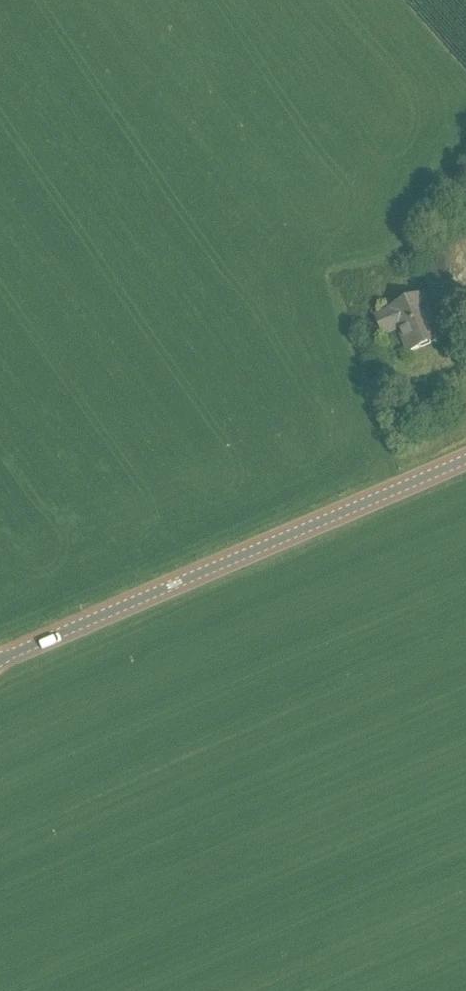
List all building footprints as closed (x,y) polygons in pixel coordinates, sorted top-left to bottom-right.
[(443,338),(424,294),(393,308),(394,310),(376,317),(385,336),(400,330),(409,352),(443,338)]
